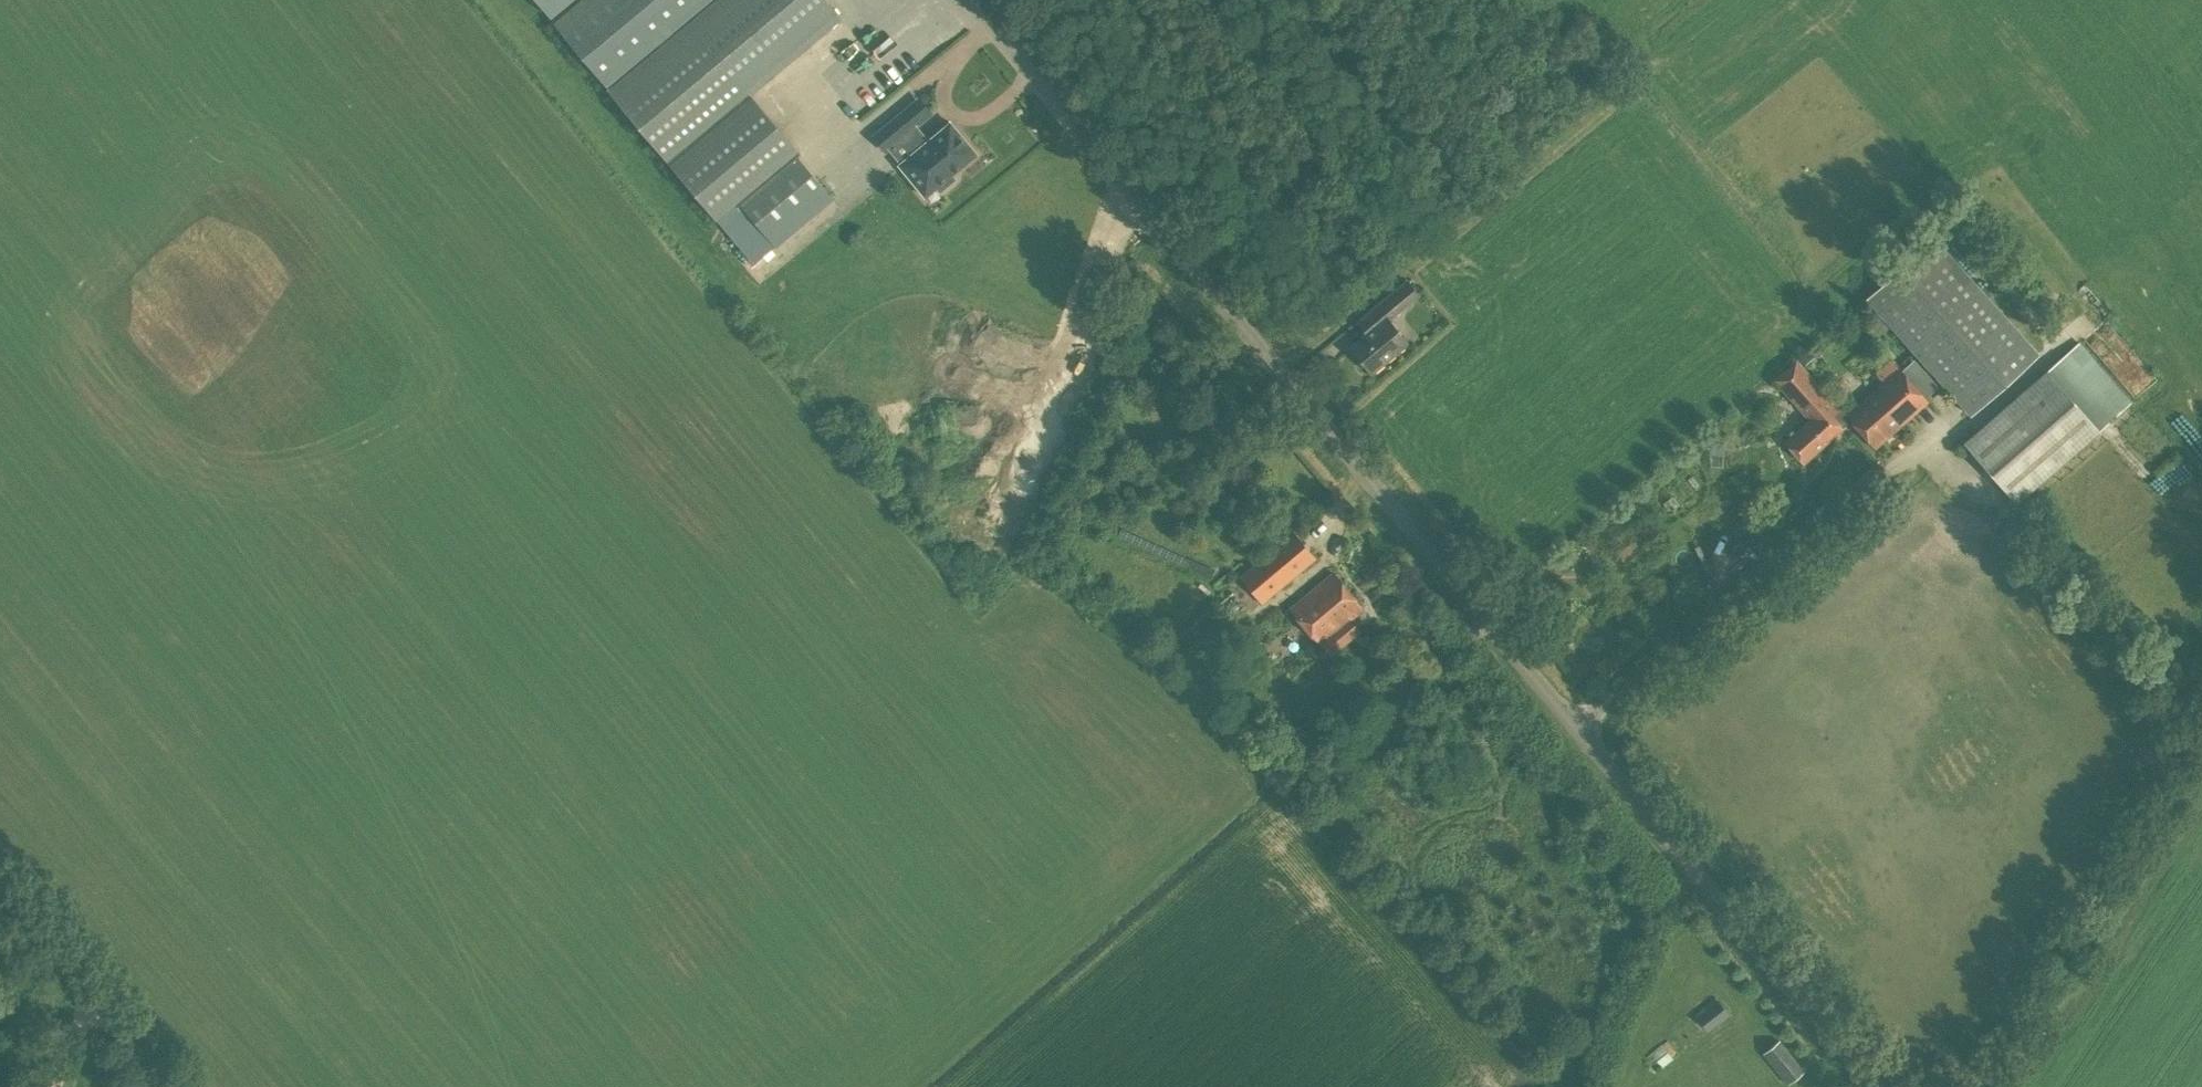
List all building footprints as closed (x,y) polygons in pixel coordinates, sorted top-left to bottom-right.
[(555,24),(703,201),(717,218),(738,200),(776,245),(832,198),(795,154),(798,152),(750,93),(840,19),(824,0),(584,0),(555,24)] [(894,66),(886,75),(901,87),(909,78),(894,66)] [(902,162),(899,164),(925,197),(936,187),(940,192),(956,179),(952,174),(977,154),(950,122),(927,141),(916,127),(920,123),(907,108),(873,136),(886,151),(890,148),(902,162)] [(844,180),(847,190),(865,184),(861,174),(844,180)] [(1951,219),(1941,228),(1964,255),(1974,245),(1951,219)] [(1970,415),(2038,354),(2039,354),(1935,238),(1866,299),(1970,415)] [(1396,315),(1421,296),(1409,278),(1384,297),(1396,315)] [(1372,372),(1407,343),(1386,318),(1351,347),(1372,372)] [(2079,342),(2050,367),(1963,443),(2016,503),(2131,402),(2079,342)] [(1846,415),(1846,414),(1798,360),(1776,380),(1811,419),(1785,442),(1803,462),(1850,420),(1846,415)] [(1850,420),(1875,448),(1928,401),(1899,368),(1846,414),(1846,415),(1850,420)] [(1705,460),(1720,446),(1711,436),(1696,450),(1705,460)] [(1240,576),(1262,603),(1316,558),(1292,528),(1251,562),(1253,564),(1240,576)] [(1291,608),(1321,644),(1331,656),(1361,631),(1351,619),(1363,608),(1333,573),(1291,608)] [(1708,1032),(1730,1015),(1718,998),(1696,1014),(1708,1032)] [(1787,1085),(1805,1070),(1779,1039),(1762,1054),(1787,1085)]
